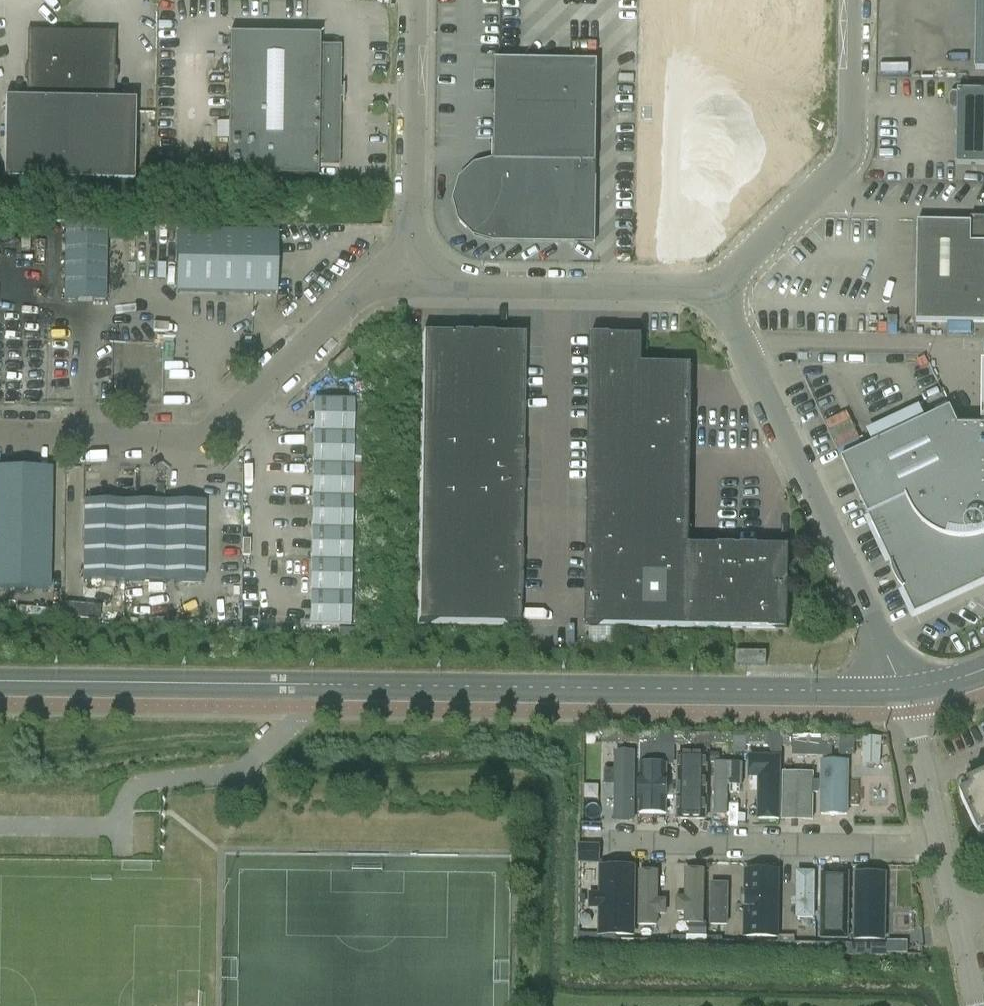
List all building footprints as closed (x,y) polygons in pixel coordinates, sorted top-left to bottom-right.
[(817,51),(818,0),(638,0),(637,47),(817,51)] [(975,73),(983,73),(983,0),(977,0),(975,73)] [(69,181),(71,32),(27,31),(26,99),(5,98),(3,180),(69,181)] [(115,33),(81,32),(71,32),(69,181),(134,182),(135,101),(114,100),(115,33)] [(319,36),(229,35),(228,176),(317,177),(317,167),(339,167),(340,100),(341,46),(319,46),(319,36)] [(595,243),(597,122),(598,61),(496,59),(495,160),(475,165),(460,179),(454,200),(460,220),(474,235),(494,241),(595,243)] [(957,122),(956,164),(983,165),(983,91),(958,90),(958,93),(953,93),(950,96),(950,107),(953,110),(957,110),(957,122)] [(796,115),(636,111),(634,211),(715,213),(715,194),(735,194),(735,174),(755,175),(756,155),(776,155),(776,135),(796,136),(796,115)] [(983,323),(983,218),(971,218),(970,222),(918,221),(916,322),(983,323)] [(105,302),(106,221),(65,221),(64,301),(105,302)] [(177,231),(176,293),(276,295),(278,233),(177,231)] [(418,623),(519,625),(520,625),(525,335),(423,333),(418,623)] [(586,626),(788,629),(789,547),(689,545),(692,365),(642,364),(643,336),(590,336),(586,626)] [(314,400),(313,432),(353,433),(354,401),(314,400)] [(958,425),(950,408),(947,402),(934,408),(937,414),(842,459),(868,516),(869,515),(892,563),(891,563),(903,589),(904,589),(915,612),(983,580),(983,425),(958,425)] [(353,465),(353,433),(313,432),(313,465),(353,465)] [(353,465),(313,465),(312,497),(352,497),(353,465)] [(0,467),(0,589),(49,589),(51,468),(0,467)] [(311,529),(351,529),(352,497),(312,497),(311,529)] [(84,501),(83,581),(83,619),(98,619),(99,581),(204,582),(204,502),(84,501)] [(351,529),(311,529),(311,561),(351,561),(351,529)] [(311,561),(310,593),(350,593),(351,561),(311,561)] [(350,593),(310,593),(309,625),(350,626),(350,593)] [(615,628),(589,627),(589,636),(615,637),(615,628)] [(767,652),(737,652),(737,665),(767,665),(767,652)] [(624,732),(603,732),(602,744),(624,744),(624,732)] [(628,733),(627,744),(639,744),(639,733),(628,733)] [(660,733),(639,733),(639,744),(640,744),(660,745),(660,733)] [(660,745),(640,744),(640,765),(674,766),(674,745),(675,733),(660,733),(660,745)] [(696,733),(675,733),(674,745),(696,745),(696,733)] [(710,750),(711,734),(696,733),(696,734),(696,745),(696,749),(710,750)] [(768,735),(747,735),(746,746),(768,746),(768,735)] [(782,747),(783,735),(768,735),(768,746),(773,757),(781,757),(782,757),(782,747)] [(804,735),(783,735),(782,747),(804,747),(804,735)] [(840,736),(819,736),(819,747),(840,748),(840,736)] [(856,737),(840,736),(840,748),(839,756),(855,756),(856,737)] [(881,737),(864,737),(863,764),(881,765),(881,737)] [(616,817),(636,818),(636,752),(616,752),(616,817)] [(751,822),(776,821),(775,762),(750,763),(751,822)] [(821,817),(846,817),(847,764),(822,763),(821,817)] [(710,818),(731,818),(731,766),(710,766),(710,818)] [(637,819),(664,819),(665,768),(638,767),(637,819)] [(702,810),(703,768),(685,768),(684,810),(702,810)] [(809,770),(783,769),(781,819),(808,820),(809,770)] [(615,772),(606,772),(606,787),(615,787),(615,772)] [(969,785),(972,792),(962,796),(961,796),(980,838),(980,837),(981,839),(982,839),(980,832),(983,830),(983,779),(969,785)] [(708,863),(708,934),(736,934),(736,863),(708,863)] [(632,870),(601,870),(601,937),(632,937),(632,870)] [(681,872),(678,923),(701,924),(704,873),(681,872)] [(754,872),(753,938),(778,939),(780,873),(754,872)] [(640,874),(640,913),(657,913),(657,874),(640,874)] [(793,875),(793,929),(811,929),(811,875),(793,875)] [(845,936),(845,876),(821,876),(820,936),(845,936)] [(883,878),(867,878),(866,934),(883,935),(883,878)] [(689,937),(706,938),(706,925),(703,925),(690,925),(689,937)] [(780,942),(779,954),(794,954),(794,942),(794,937),(780,936),(780,942)] [(686,941),(687,941),(687,937),(671,937),(671,940),(672,940),(671,952),(686,952),(686,941)] [(708,941),(707,952),(722,953),(722,941),(722,938),(708,938),(708,941)] [(635,941),(635,951),(646,951),(646,941),(635,941)] [(744,942),(743,953),(758,953),(758,942),(744,942)] [(758,953),(779,954),(780,942),(758,942),(758,953)] [(794,954),(815,954),(815,943),(794,942),(794,954)] [(830,955),(851,955),(852,944),(830,943),(830,955)] [(866,955),(887,956),(887,944),(866,944),(866,955)]
